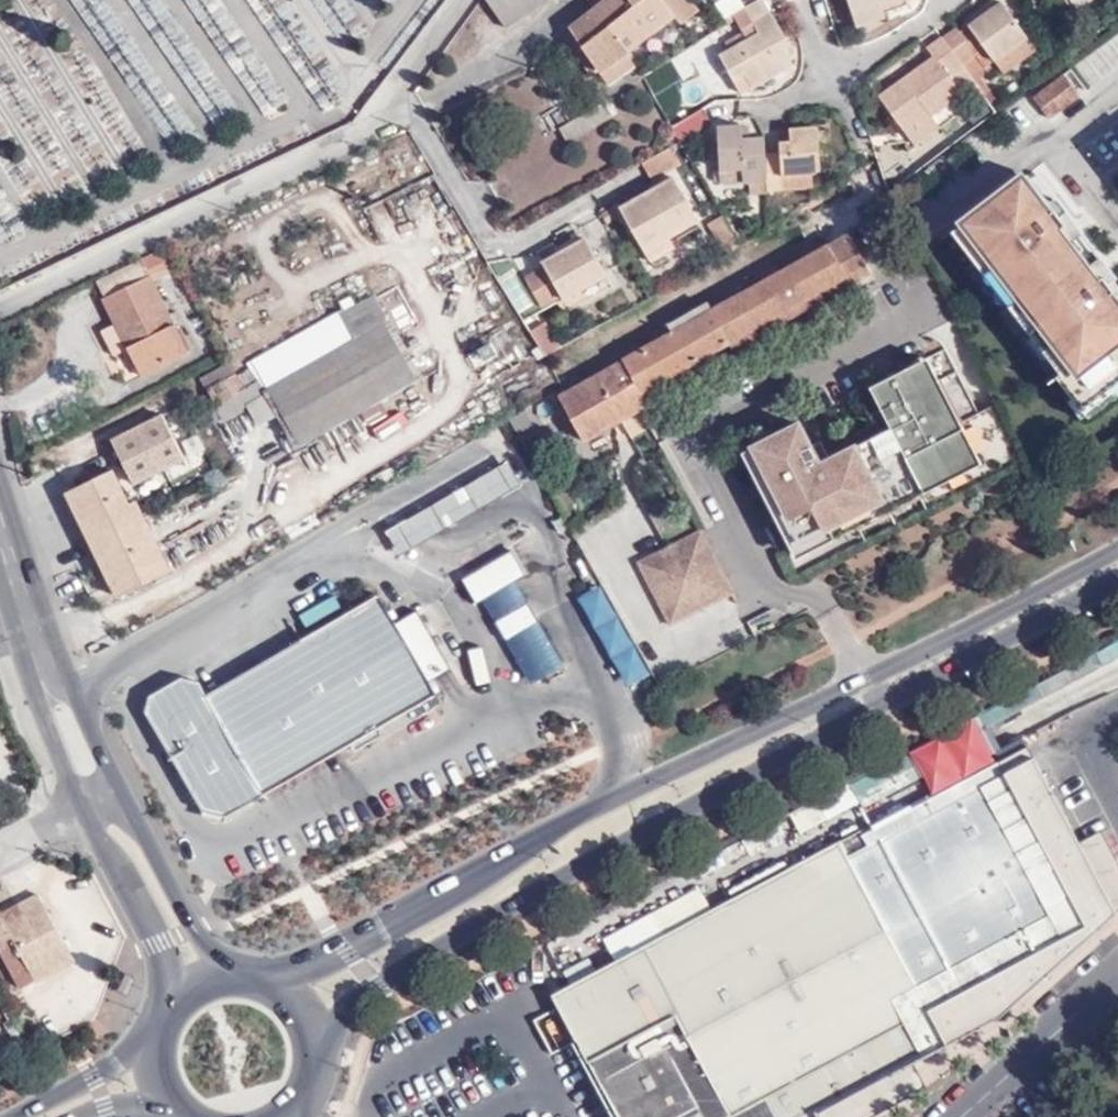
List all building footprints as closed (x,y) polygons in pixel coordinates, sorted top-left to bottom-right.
[(516,22),(551,0),(502,0),(516,22)] [(627,0),(589,0),(594,7),(569,25),(571,29),(563,35),(589,75),(599,68),(610,84),(633,69),(626,52),(610,29),(636,12),(627,0)] [(636,12),(610,29),(626,52),(675,19),(680,26),(700,13),(691,0),(627,0),(636,12)] [(763,0),(759,0),(733,15),(741,27),(749,23),(757,33),(720,57),(733,77),(745,70),(754,85),(791,61),(783,47),(789,42),(763,0)] [(851,17),(881,8),(882,11),(916,0),(846,0),(851,17)] [(996,60),(1025,37),(1000,3),(969,26),(986,48),(996,60)] [(881,8),(851,17),(855,30),(884,21),(882,11),(881,8)] [(969,26),(959,34),(976,57),(986,48),(969,26)] [(941,39),(972,82),(987,72),(976,57),(959,34),(955,28),(941,39)] [(976,57),(987,72),(993,79),(1034,47),(1025,37),(996,60),(986,48),(976,57)] [(959,92),(972,82),(941,39),(929,49),(934,57),(879,99),(901,129),(925,111),(930,116),(960,95),(959,92)] [(1062,68),(1030,91),(1048,116),(1080,94),(1062,68)] [(743,93),(754,85),(745,70),(733,77),(743,93)] [(611,116),(604,102),(560,128),(568,141),(611,116)] [(667,129),(675,143),(676,145),(714,126),(706,106),(667,129)] [(925,111),(901,129),(915,149),(942,130),(930,116),(925,111)] [(763,155),(763,140),(748,139),(746,129),(719,128),(720,170),(742,170),(742,183),(765,184),(763,155)] [(765,184),(765,192),(781,192),(781,175),(809,176),(818,175),(817,131),(789,131),(788,145),(779,145),(779,154),(763,155),(765,184)] [(676,168),(686,164),(676,145),(675,143),(663,149),(676,168)] [(663,149),(636,163),(648,183),(676,168),(663,149)] [(1073,402),(1117,368),(1117,308),(1111,299),(1117,292),(1117,285),(1111,276),(1105,280),(1101,275),(1085,283),(1076,271),(1083,264),(1065,241),(1061,245),(1051,232),(1068,212),(1053,195),(1043,204),(1019,173),(962,220),(1071,362),(1057,371),(1052,374),(1073,402)] [(781,175),(781,192),(808,193),(809,176),(781,175)] [(617,208),(638,248),(661,236),(693,219),(670,177),(617,208)] [(1080,228),(1068,212),(1051,232),(1061,245),(1065,241),(1080,228)] [(732,249),(738,245),(720,216),(715,218),(732,249)] [(705,224),(722,254),(732,249),(715,218),(705,224)] [(948,232),(1057,371),(1071,362),(962,220),(948,232)] [(647,406),(650,405),(652,409),(710,376),(701,358),(732,341),(867,264),(848,232),(778,273),(773,264),(759,272),(764,281),(713,310),(709,301),(662,327),(667,336),(563,395),(588,440),(622,421),(631,436),(656,421),(647,406)] [(575,245),(585,239),(582,234),(571,239),(575,245)] [(661,236),(638,248),(644,258),(669,246),(661,236)] [(605,276),(585,239),(575,245),(559,254),(553,244),(537,253),(544,266),(522,279),(539,306),(558,294),(562,301),(605,276)] [(151,256),(165,278),(174,273),(162,251),(151,256)] [(1105,280),(1111,276),(1115,273),(1099,253),(1083,264),(1076,271),(1085,283),(1101,275),(1105,280)] [(159,281),(165,278),(151,256),(101,282),(109,297),(103,300),(118,327),(127,322),(140,345),(132,350),(147,381),(197,356),(159,281)] [(736,349),(871,272),(867,264),(732,341),(736,349)] [(377,301),(393,328),(411,318),(395,292),(377,301)] [(301,438),(437,361),(431,353),(413,362),(393,328),(377,301),(298,341),(315,369),(284,384),(278,397),(301,438)] [(118,357),(132,350),(140,345),(127,322),(118,327),(105,333),(118,357)] [(964,458),(801,542),(752,447),(741,453),(795,559),(981,464),(926,357),(915,363),(964,458)] [(442,368),(437,361),(301,438),(306,447),(426,385),(421,379),(442,368)] [(208,385),(240,369),(237,363),(205,380),(208,385)] [(890,428),(880,433),(829,459),(819,464),(809,445),(798,423),(752,447),(801,542),(964,458),(915,363),(869,387),(880,409),(890,428)] [(244,377),(240,369),(208,385),(230,425),(248,415),(246,409),(270,398),(264,385),(269,380),(262,368),(244,377)] [(1073,402),(1082,414),(1117,387),(1117,368),(1073,402)] [(274,389),(278,397),(284,384),(274,389)] [(181,399),(163,408),(167,416),(186,448),(202,440),(181,399)] [(880,409),(870,414),(880,433),(890,428),(880,409)] [(186,448),(167,416),(118,440),(142,484),(191,459),(186,448)] [(820,441),(809,445),(819,464),(829,459),(820,441)] [(524,481),(509,459),(423,509),(389,530),(403,552),(468,514),(524,481)] [(121,510),(104,480),(57,505),(111,608),(167,582),(141,527),(132,531),(121,510)] [(132,531),(141,527),(131,505),(121,510),(132,531)] [(733,593),(699,529),(636,561),(670,626),(733,593)] [(512,552),(464,579),(478,603),(483,600),(516,581),(526,575),(512,552)] [(483,600),(496,622),(528,602),(516,581),(483,600)] [(435,693),(381,596),(206,696),(197,681),(178,679),(150,695),(147,716),(204,809),(226,813),(435,693)] [(496,622),(505,638),(537,618),(528,602),(496,622)] [(537,618),(505,638),(531,680),(563,663),(537,618)] [(1027,746),(911,809),(917,820),(1033,757),(1027,746)] [(1004,1016),(1117,913),(1079,842),(1033,757),(917,820),(911,809),(909,806),(873,826),(880,840),(870,846),(861,830),(552,995),(577,1042),(574,1043),(613,1116),(821,1116),(819,1114),(914,1063),(1004,1016)] [(1079,842),(1117,913),(1117,912),(1117,861),(1102,830),(1079,842)] [(24,906),(30,918),(13,927),(6,916),(1,908),(0,908),(0,941),(3,946),(18,939),(31,963),(42,984),(78,960),(44,894),(23,904),(24,906)] [(30,918),(24,906),(6,916),(13,927),(30,918)] [(28,993),(42,984),(31,963),(16,972),(28,993)] [(914,1063),(819,1114),(821,1116),(873,1116),(928,1088),(914,1063)]
